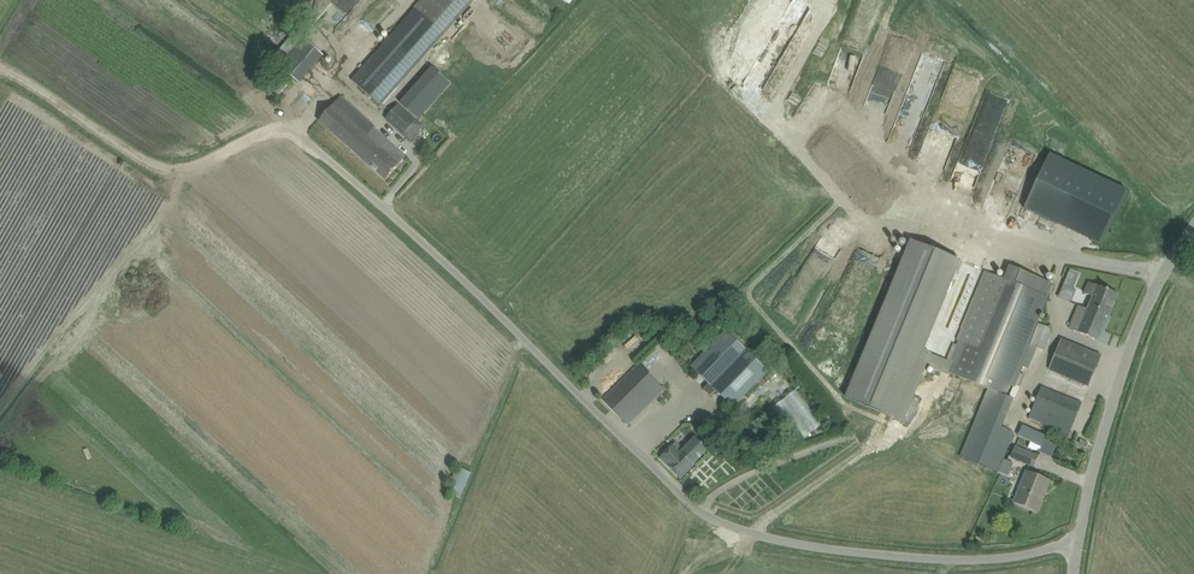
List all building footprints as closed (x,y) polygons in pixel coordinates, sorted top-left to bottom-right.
[(350,79),(381,106),(475,0),(421,0),(350,79)] [(579,0),(554,0),(564,12),(579,0)] [(299,84),(323,55),(304,39),(280,67),(299,84)] [(270,93),(276,98),(292,81),(285,75),(270,93)] [(386,180),(394,171),(406,157),(389,142),(383,149),(378,146),(385,138),(374,129),(376,126),(342,95),(319,121),(386,180)] [(998,110),(998,114),(1008,115),(1009,98),(989,97),(988,110),(998,110)] [(415,120),(398,104),(385,119),(402,135),(415,120)] [(904,115),(898,132),(919,140),(925,123),(904,115)] [(986,162),(993,144),(977,138),(980,130),(977,129),(968,155),(986,162)] [(1049,154),(1023,208),(1090,240),(1101,245),(1127,191),(1049,154)] [(948,372),(952,363),(932,354),(969,265),(910,241),(845,397),(904,422),(927,366),(948,374),(948,372)] [(1018,363),(1046,297),(1051,283),(1009,266),(1003,279),(983,271),(954,339),(961,342),(952,363),(948,372),(1006,396),(1020,364),(1018,363)] [(1094,296),(1088,310),(1079,306),(1077,310),(1069,329),(1098,341),(1118,294),(1089,282),(1085,293),(1094,296)] [(1030,344),(1044,350),(1052,329),(1038,323),(1030,344)] [(703,389),(710,396),(715,391),(732,408),(768,371),(726,329),(690,366),(708,384),(703,389)] [(1101,355),(1090,351),(1061,339),(1048,370),(1077,382),(1089,386),(1101,355)] [(602,400),(629,426),(665,390),(638,362),(611,391),(602,400)] [(1082,403),(1071,398),(1041,386),(1028,418),(1069,435),(1082,403)] [(802,446),(828,431),(805,393),(779,408),(802,446)] [(1007,407),(984,397),(959,456),(997,472),(1005,453),(1013,433),(999,426),(1007,407)] [(1023,425),(1019,433),(1043,444),(1045,439),(1046,436),(1023,425)] [(719,430),(716,434),(725,441),(728,437),(719,430)] [(680,479),(689,471),(694,465),(691,462),(706,448),(695,437),(683,450),(675,442),(659,458),(680,479)] [(1038,456),(1015,447),(1011,457),(1033,466),(1038,456)] [(471,472),(458,466),(447,492),(461,497),(471,472)] [(1050,481),(1026,471),(1014,502),(1036,511),(1044,491),(1045,492),(1050,481)]
